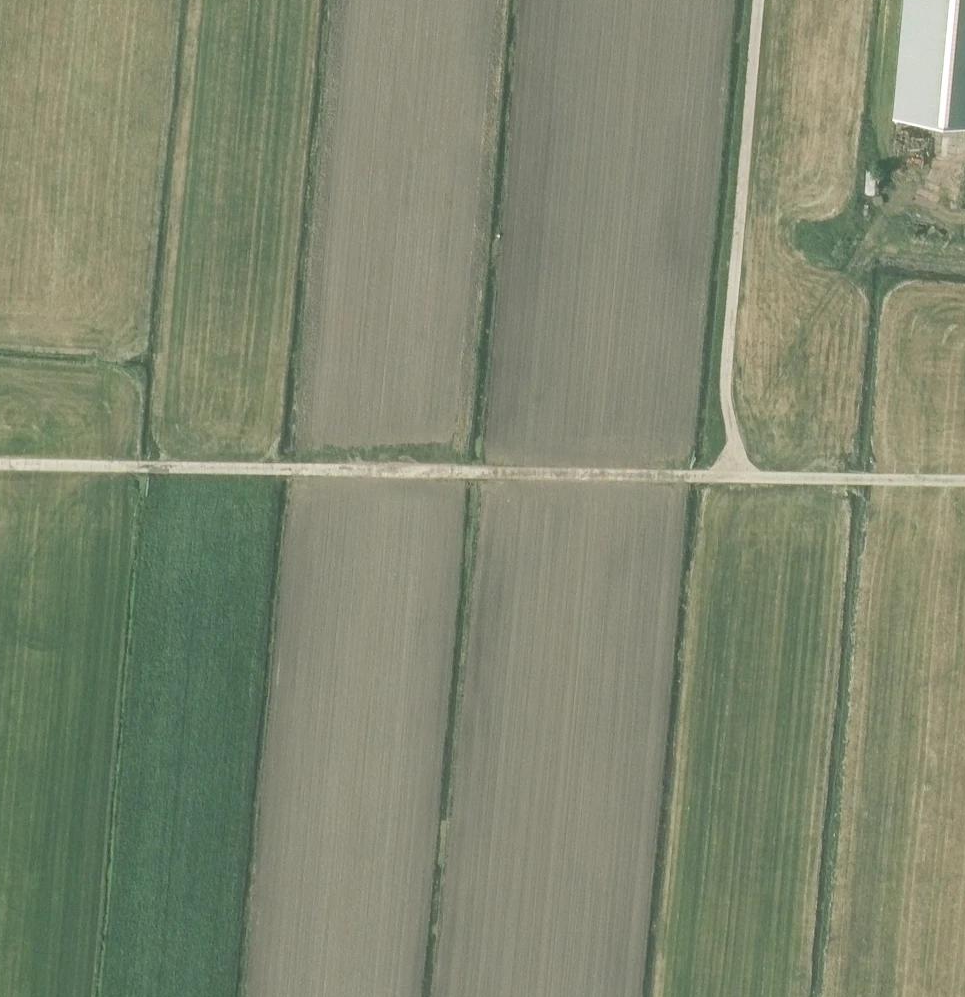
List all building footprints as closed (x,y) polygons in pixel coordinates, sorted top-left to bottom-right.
[(964,122),(964,0),(903,0),(893,115),(964,122)]
